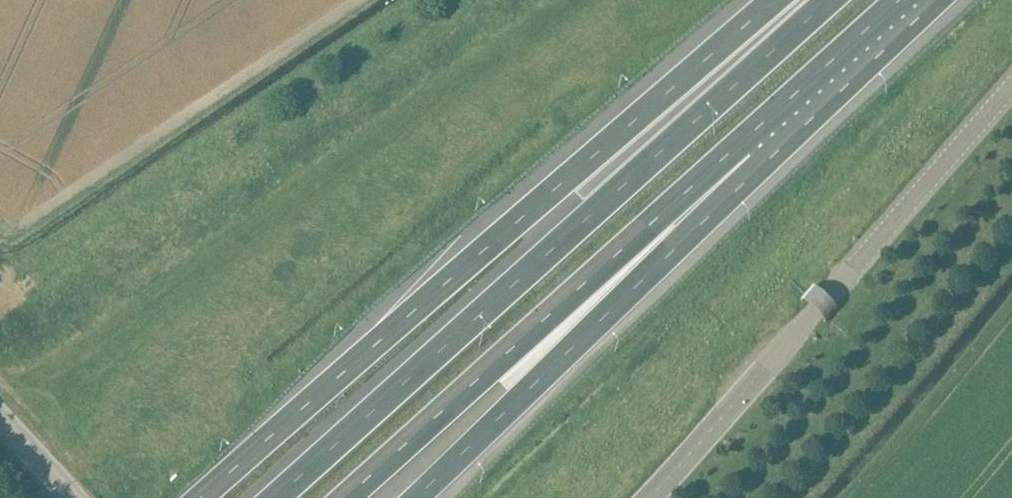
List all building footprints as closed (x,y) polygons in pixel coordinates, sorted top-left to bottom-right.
[(807,297),(802,303),(806,306),(813,312),(822,320),(826,324),(829,321),(838,312),(832,307),(824,300),(817,293),(813,290),(807,297)]
